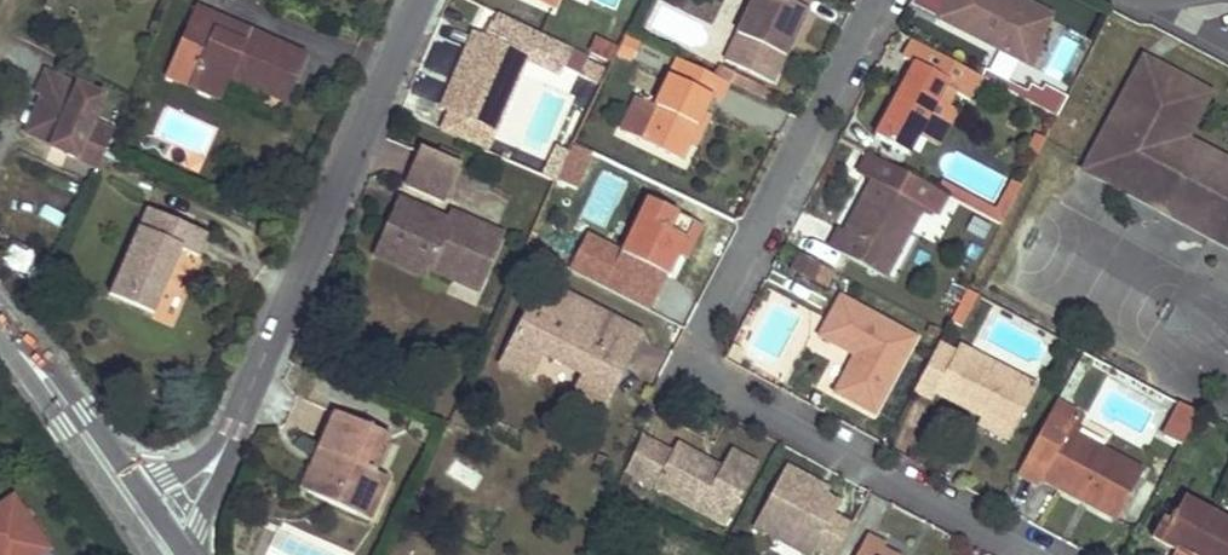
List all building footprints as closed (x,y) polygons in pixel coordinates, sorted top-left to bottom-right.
[(552,8),(555,0),(532,0),(552,8)] [(774,84),(814,0),(753,0),(725,61),(774,84)] [(937,17),(1029,63),(1046,26),(1013,8),(1017,0),(946,0),(937,17)] [(1018,0),(1017,0),(1013,8),(1046,26),(1050,17),(1018,0)] [(248,30),(194,6),(164,76),(217,100),(225,81),(232,65),(251,73),(246,85),(258,90),(284,101),(304,54),(261,35),(255,50),(241,45),(248,30)] [(261,35),(248,30),(241,45),(255,50),(261,35)] [(528,55),(477,31),(465,59),(474,63),(452,112),(494,131),(528,55)] [(616,46),(598,38),(591,54),(608,62),(616,46)] [(919,131),(935,101),(943,86),(969,99),(981,76),(914,41),(905,58),(915,64),(877,137),(907,153),(919,131)] [(727,82),(676,57),(638,138),(679,158),(687,141),(703,110),(710,96),(718,100),(727,82)] [(474,63),(465,59),(442,108),(452,112),(474,63)] [(604,68),(586,59),(579,73),(597,82),(604,68)] [(1179,138),(1203,94),(1145,61),(1088,166),(1227,241),(1227,164),(1179,138)] [(251,73),(232,65),(225,81),(256,94),(258,90),(246,85),(251,73)] [(65,153),(96,167),(109,140),(86,130),(91,119),(101,96),(45,71),(35,93),(41,95),(47,98),(34,128),(69,143),(65,153)] [(49,146),(65,153),(69,143),(34,128),(47,98),(41,95),(25,131),(51,143),(49,146)] [(955,111),(935,101),(919,131),(939,142),(955,111)] [(712,114),(703,110),(687,141),(696,146),(712,114)] [(113,129),(91,119),(86,130),(109,140),(113,129)] [(457,165),(421,149),(407,182),(443,197),(457,165)] [(923,205),(873,178),(844,231),(839,228),(829,247),(884,277),(895,258),(888,255),(904,225),(911,228),(923,205)] [(1021,184),(1012,179),(1003,198),(1012,203),(1021,184)] [(1012,203),(1003,198),(996,210),(941,181),(936,190),(1001,223),(1005,216),(1012,203)] [(700,225),(645,198),(620,250),(667,274),(677,253),(683,239),(692,244),(700,225)] [(435,216),(399,200),(378,247),(428,268),(451,278),(457,265),(481,276),(500,235),(451,213),(447,222),(442,233),(430,228),(435,216)] [(203,234),(144,208),(106,296),(150,314),(177,251),(193,258),(203,234)] [(447,222),(435,216),(430,228),(442,233),(447,222)] [(895,258),(911,228),(904,225),(888,255),(895,258)] [(686,257),(692,244),(683,239),(677,253),(686,257)] [(424,277),(428,268),(378,247),(375,255),(424,277)] [(667,274),(620,250),(619,252),(666,275),(667,274)] [(818,264),(797,253),(789,269),(809,280),(818,264)] [(476,289),(481,276),(457,265),(451,278),(476,289)] [(948,323),(962,328),(974,295),(959,290),(948,323)] [(641,337),(552,297),(541,321),(531,316),(504,375),(531,387),(544,359),(588,379),(617,392),(641,337)] [(821,334),(855,352),(849,364),(890,384),(915,338),(840,298),(821,334)] [(949,347),(939,342),(914,390),(931,399),(934,391),(980,416),(976,423),(1007,439),(1010,432),(1036,383),(954,339),(949,347)] [(834,391),(875,412),(890,384),(849,364),(834,391)] [(607,412),(617,392),(588,379),(579,400),(607,412)] [(1140,468),(1068,429),(1078,410),(1055,399),(1015,473),(1039,485),(1042,479),(1059,487),(1062,482),(1089,496),(1086,502),(1114,517),(1140,468)] [(1177,449),(1194,413),(1175,403),(1158,440),(1177,449)] [(322,452),(303,494),(365,522),(384,479),(370,473),(386,436),(332,412),(315,450),(322,452)] [(641,436),(624,475),(730,523),(760,458),(731,446),(721,464),(715,461),(711,471),(697,464),(701,454),(676,441),(672,451),(641,436)] [(322,452),(315,450),(297,491),(303,494),(322,452)] [(715,461),(701,454),(697,464),(711,471),(715,461)] [(481,477),(456,461),(448,473),(472,489),(481,477)] [(850,527),(832,517),(838,507),(809,492),(814,483),(783,467),(751,526),(804,554),(808,554),(811,550),(819,554),(835,554),(850,527)] [(1062,482),(1059,487),(1086,502),(1089,496),(1062,482)] [(48,548),(10,495),(0,502),(0,554),(39,554),(48,548)] [(1184,497),(1171,522),(1161,517),(1152,536),(1176,548),(1172,554),(1227,554),(1227,521),(1184,497)] [(441,516),(433,510),(426,521),(435,527),(441,516)] [(869,535),(858,554),(899,554),(883,546),(885,543),(869,535)]
